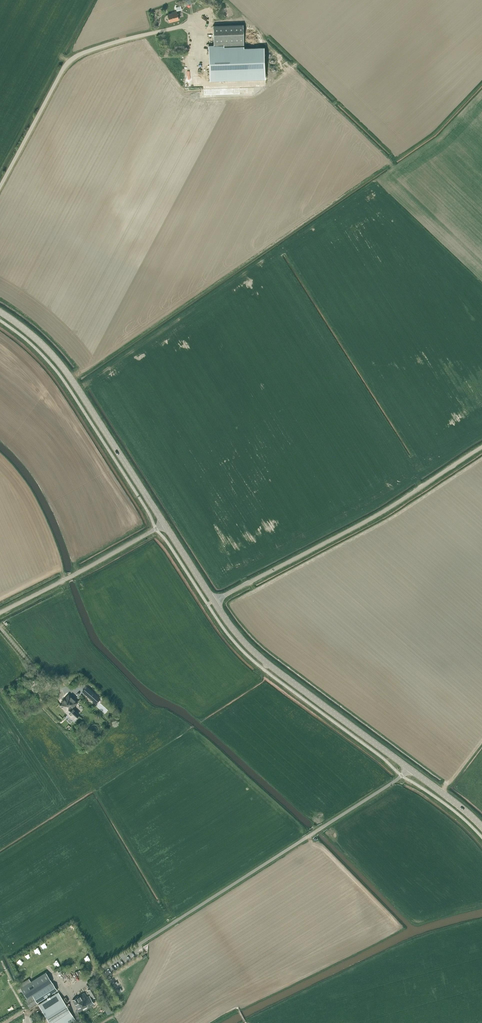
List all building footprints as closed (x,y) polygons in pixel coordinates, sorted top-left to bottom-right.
[(173,13),(168,15),(169,22),(179,20),(177,11),(172,12),(173,13)] [(214,45),(208,46),(209,76),(265,74),(264,48),(244,48),(243,25),(213,26),(214,45)] [(87,686),(82,691),(94,701),(98,696),(87,686)] [(78,702),(69,694),(62,702),(63,702),(60,705),(66,710),(69,712),(67,713),(74,720),(79,714),(72,708),(78,702)] [(29,979),(16,986),(20,993),(23,991),(27,998),(52,982),(46,972),(30,981),(29,979)] [(53,983),(33,995),(38,1002),(57,990),(53,983)] [(93,1003),(91,999),(92,998),(98,995),(93,987),(88,990),(91,995),(86,998),(84,994),(73,1001),(80,1012),(91,1006),(90,1005),(93,1003)] [(58,992),(38,1004),(42,1010),(62,998),(58,992)] [(75,1019),(62,998),(48,1006),(42,1010),(49,1022),(68,1022),(75,1019)] [(107,1004),(103,1006),(108,1014),(112,1012),(107,1004)]
